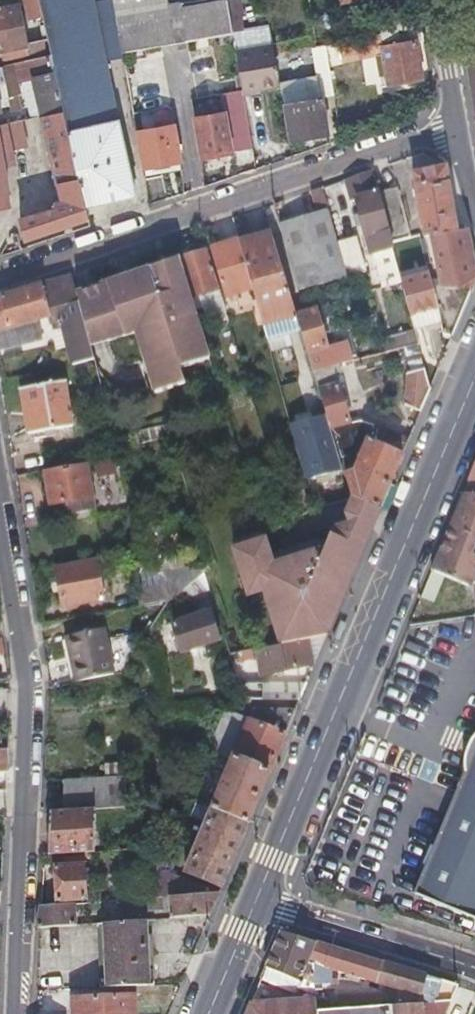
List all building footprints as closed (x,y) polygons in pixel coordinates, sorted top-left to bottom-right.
[(40,54),(51,52),(40,0),(28,0),(29,5),(37,41),(40,54)] [(84,203),(135,190),(132,177),(95,0),(40,0),(51,52),(64,108),(84,203)] [(132,177),(144,175),(142,168),(136,131),(122,50),(113,0),(95,0),(132,177)] [(122,50),(231,29),(226,0),(113,0),(122,50)] [(21,20),(17,1),(0,5),(0,46),(26,40),(21,20)] [(422,26),(421,19),(420,12),(378,20),(381,34),(422,26)] [(421,80),(414,44),(423,35),(422,26),(381,34),(349,41),(338,43),(341,58),(383,50),(384,55),(377,56),(382,77),(388,75),(390,85),(421,80)] [(0,64),(32,56),(40,54),(37,41),(26,40),(0,46),(0,64)] [(326,45),(321,47),(329,98),(335,97),(326,45)] [(280,86),(277,67),(273,47),(235,54),(242,93),(256,91),(280,86)] [(329,98),(321,47),(310,49),(316,83),(313,84),(316,100),(283,106),(290,142),(313,138),(328,135),(322,99),(329,98)] [(465,53),(474,110),(474,51),(465,53)] [(43,113),(64,108),(51,52),(40,54),(32,56),(35,73),(42,106),(35,108),(37,115),(43,113)] [(20,76),(35,73),(32,56),(0,64),(5,90),(9,108),(21,105),(18,90),(22,89),(20,76)] [(198,101),(202,115),(221,110),(218,97),(198,101)] [(84,203),(64,108),(43,113),(46,124),(58,184),(59,183),(63,200),(35,209),(37,213),(20,219),(25,240),(87,218),(84,203)] [(193,118),(197,138),(200,158),(230,153),(223,112),(193,118)] [(30,128),(46,124),(43,113),(37,115),(0,124),(0,129),(1,134),(30,128)] [(142,168),(161,164),(179,161),(173,124),(136,131),(142,168)] [(14,142),(32,138),(30,128),(1,134),(4,160),(11,159),(9,152),(15,151),(14,142)] [(429,237),(430,240),(459,233),(447,169),(414,175),(427,238),(429,237)] [(372,171),(344,180),(351,202),(354,201),(364,238),(389,232),(379,195),(372,171)] [(391,243),(401,241),(410,238),(398,190),(379,195),(389,232),(391,243)] [(282,227),(300,291),(349,276),(331,212),(282,227)] [(253,285),(256,296),(268,338),(301,328),(295,309),(270,230),(240,239),(250,275),(253,285)] [(376,281),(400,275),(391,243),(389,232),(364,238),(376,281)] [(430,240),(430,243),(436,242),(443,288),(473,292),(474,286),(474,266),(470,232),(459,233),(430,240)] [(222,283),(250,275),(240,239),(211,248),(222,283)] [(206,250),(177,259),(178,260),(190,299),(219,291),(206,250)] [(178,260),(76,292),(90,345),(134,331),(144,361),(140,368),(148,372),(154,393),(184,383),(179,367),(208,357),(190,299),(178,260)] [(90,345),(76,292),(71,275),(39,284),(39,285),(47,310),(53,308),(56,321),(58,320),(71,366),(94,361),(90,345)] [(402,283),(413,323),(439,316),(439,315),(433,290),(430,275),(402,283)] [(47,310),(39,285),(38,285),(1,299),(0,300),(0,325),(32,314),(47,310)] [(240,300),(256,296),(253,285),(237,289),(240,300)] [(433,290),(439,315),(439,316),(444,338),(453,336),(473,292),(443,288),(433,290)] [(316,303),(295,309),(301,328),(307,347),(327,340),(316,303)] [(32,314),(0,325),(0,347),(39,335),(32,314)] [(431,389),(425,368),(417,336),(403,340),(409,363),(404,365),(404,406),(421,412),(431,389)] [(333,361),(327,340),(307,347),(313,367),(333,361)] [(339,381),(333,361),(313,367),(320,388),(339,381)] [(442,363),(425,368),(431,389),(437,375),(442,363)] [(320,388),(325,407),(327,412),(331,425),(351,420),(339,381),(320,388)] [(29,432),(52,429),(74,425),(68,382),(23,390),(29,432)] [(310,474),(344,465),(331,425),(327,412),(296,421),(310,474)] [(380,506),(410,437),(393,430),(388,442),(372,436),(356,472),(349,470),(345,471),(352,494),(380,506)] [(121,460),(108,463),(95,465),(97,478),(124,473),(121,460)] [(45,473),(49,489),(52,506),(68,503),(71,515),(96,510),(88,464),(45,473)] [(265,588),(282,642),(310,637),(326,634),(380,506),(352,494),(346,513),(349,518),(338,522),(328,544),(324,541),(271,558),(264,536),(236,544),(250,593),(265,588)] [(467,494),(434,572),(472,590),(474,584),(474,585),(474,494),(467,494)] [(105,599),(102,579),(98,560),(58,568),(65,605),(105,599)] [(133,593),(135,606),(164,601),(161,588),(133,593)] [(217,639),(213,623),(208,607),(173,616),(181,649),(217,639)] [(107,675),(103,653),(99,630),(65,637),(74,682),(107,675)] [(263,645),(266,659),(268,672),(314,664),(312,650),(310,637),(282,642),(263,645)] [(248,718),(285,733),(295,710),(251,707),(248,718)] [(265,781),(285,733),(248,718),(232,711),(223,712),(213,738),(236,747),(228,766),(265,781)] [(474,917),(474,735),(471,740),(467,749),(465,755),(465,766),(467,775),(417,892),(474,917)] [(265,781),(228,766),(207,819),(243,834),(254,808),(265,781)] [(66,808),(52,811),(93,807),(127,804),(126,775),(64,779),(66,808)] [(93,807),(52,811),(51,812),(52,851),(46,853),(46,854),(95,851),(93,807)] [(243,834),(207,819),(189,860),(226,875),(235,853),(243,834)] [(172,845),(159,846),(162,888),(165,888),(176,887),(175,876),(172,845)] [(87,858),(78,859),(68,860),(69,864),(58,865),(61,896),(90,893),(87,858)] [(208,877),(175,876),(176,887),(208,883),(208,877)] [(218,893),(223,881),(208,883),(176,887),(165,888),(167,900),(175,899),(175,911),(213,905),(218,893)] [(108,895),(110,918),(130,916),(127,892),(108,895)] [(36,927),(38,927),(79,923),(76,899),(44,903),(36,927)] [(156,924),(152,925),(148,925),(147,914),(130,916),(110,918),(99,920),(105,981),(160,976),(156,924)] [(318,998),(317,982),(316,964),(312,962),(319,943),(281,931),(265,970),(301,985),(299,990),(318,998)] [(433,1005),(453,1004),(459,991),(461,986),(319,943),(312,962),(316,964),(317,982),(331,986),(336,987),(338,979),(331,977),(333,969),(373,982),(408,992),(421,995),(436,998),(433,1005)] [(318,1010),(333,1010),(331,986),(317,982),(318,998),(318,1002),(318,1010)] [(139,1006),(138,989),(78,992),(79,1013),(139,1013),(139,1006)] [(344,996),(344,1009),(375,1008),(375,994),(344,996)] [(247,1013),(319,1013),(318,1010),(318,1002),(252,1003),(247,1013)] [(453,1004),(433,1005),(375,1008),(344,1009),(333,1010),(318,1010),(319,1013),(448,1013),(453,1004)]
